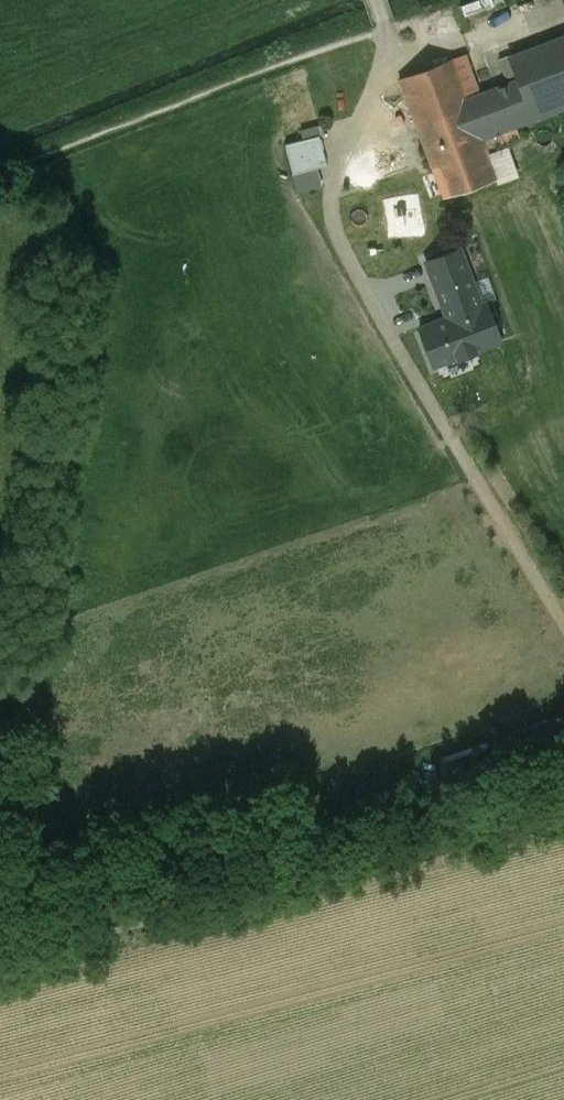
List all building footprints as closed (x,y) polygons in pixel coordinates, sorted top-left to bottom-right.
[(507,59),(515,82),(467,101),(481,137),(563,106),(563,37),(507,59)] [(475,86),(464,56),(452,61),(464,90),(475,86)] [(464,90),(452,61),(400,81),(433,168),(444,196),(444,197),(496,177),(481,137),(467,101),(464,90)] [(302,140),(284,145),(292,175),(326,166),(319,136),(302,140)] [(420,172),(380,187),(393,222),(387,224),(395,245),(441,228),(431,201),(444,196),(433,168),(420,173),(420,172)]
